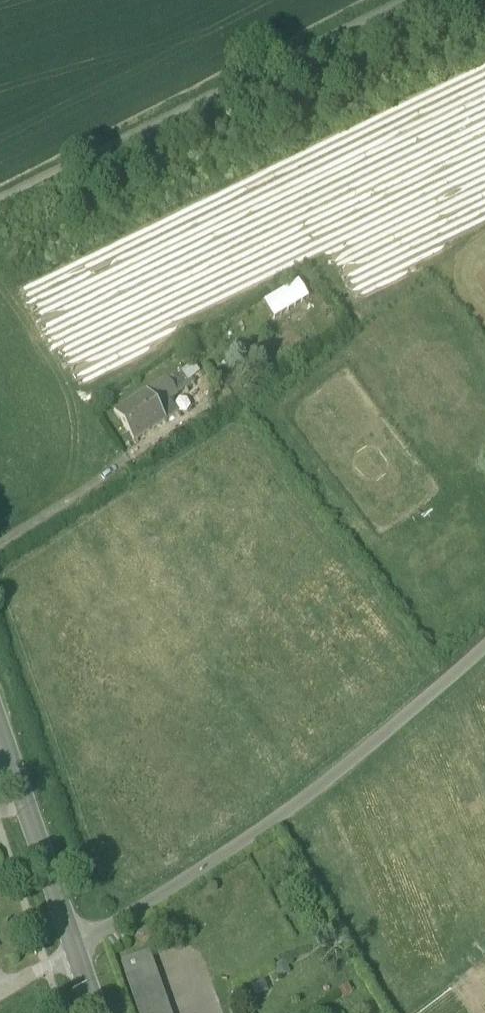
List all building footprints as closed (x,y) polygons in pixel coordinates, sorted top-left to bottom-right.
[(192,364),(182,371),(192,386),(202,380),(192,364)] [(176,396),(192,386),(182,371),(166,381),(176,397),(176,396)] [(166,381),(146,394),(165,422),(177,414),(169,402),(177,397),(176,396),(176,397),(166,381)] [(133,443),(165,422),(146,394),(145,393),(113,414),(133,443)] [(138,1012),(170,1012),(149,953),(121,963),(138,1012)]
